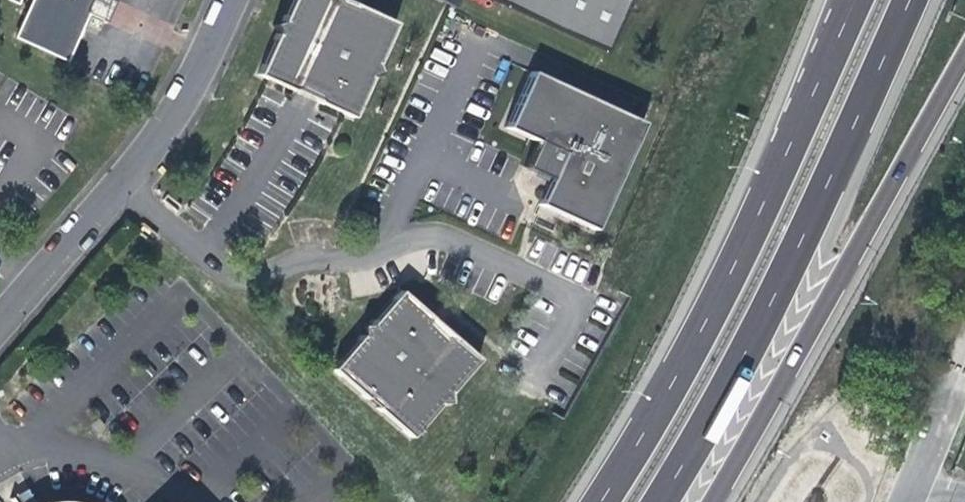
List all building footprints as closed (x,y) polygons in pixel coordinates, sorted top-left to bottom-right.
[(88,4),(84,3),(85,0),(26,0),(13,29),(65,53),(88,4)] [(84,3),(88,4),(106,12),(111,0),(85,0),(84,3)] [(352,113),(370,73),(382,70),(376,60),(395,17),(358,0),(288,0),(281,16),(272,20),(275,28),(257,70),(296,88),(352,113)] [(612,50),(631,0),(502,0),(612,50)] [(638,122),(524,70),(500,122),(532,137),(519,166),(543,177),(538,188),(532,202),(590,228),(638,122)] [(446,396),(454,395),(453,387),(486,351),(444,314),(406,281),(375,317),(366,316),(367,325),(336,361),(414,430),(446,396)] [(16,501),(30,501),(35,499),(27,482),(10,492),(16,501)]
